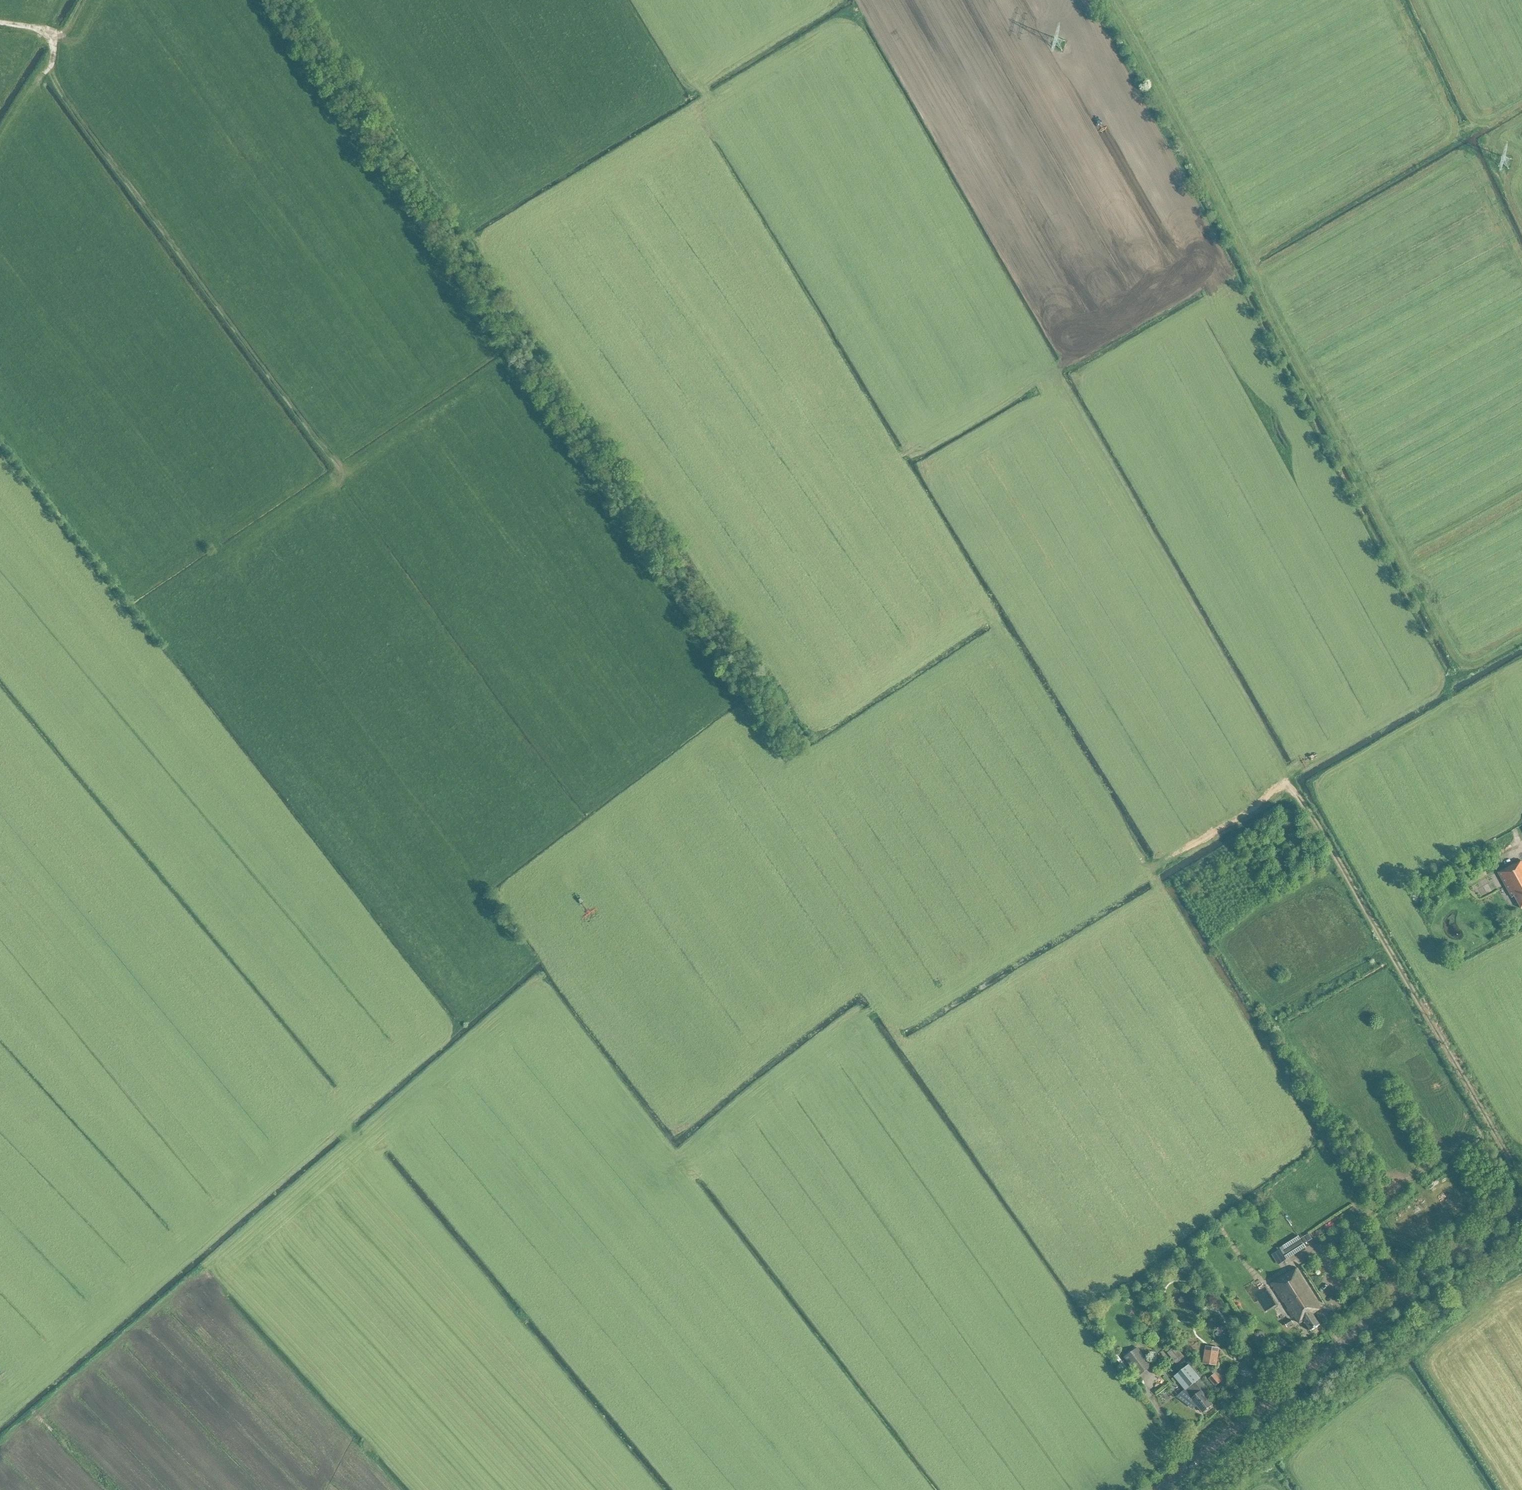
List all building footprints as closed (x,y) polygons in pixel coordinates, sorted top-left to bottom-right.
[(1507,900),(1510,907),(1517,903),(1521,909),(1521,863),(1516,866),(1516,865),(1499,874),(1511,898),(1507,900)] [(1461,1134),(1464,1141),(1478,1134),(1475,1128),(1461,1134)] [(1271,1252),(1278,1264),(1305,1246),(1298,1235),(1271,1252)] [(1323,1309),(1297,1270),(1290,1274),(1290,1273),(1271,1285),(1293,1318),(1295,1317),(1299,1324),(1304,1321),(1311,1332),(1320,1326),(1313,1316),(1323,1309)] [(1291,1319),(1284,1323),(1287,1328),(1294,1324),(1291,1319)] [(1169,1354),(1178,1364),(1186,1357),(1177,1347),(1169,1354)] [(1217,1366),(1220,1349),(1206,1347),(1203,1364),(1217,1366)] [(1139,1377),(1152,1367),(1138,1348),(1124,1358),(1139,1377)] [(1190,1366),(1176,1377),(1186,1391),(1179,1398),(1180,1399),(1181,1401),(1183,1402),(1185,1404),(1186,1405),(1187,1406),(1188,1406),(1190,1407),(1192,1408),(1195,1409),(1198,1406),(1203,1413),(1204,1412),(1206,1412),(1209,1410),(1209,1409),(1213,1406),(1195,1383),(1200,1380),(1190,1366)]
